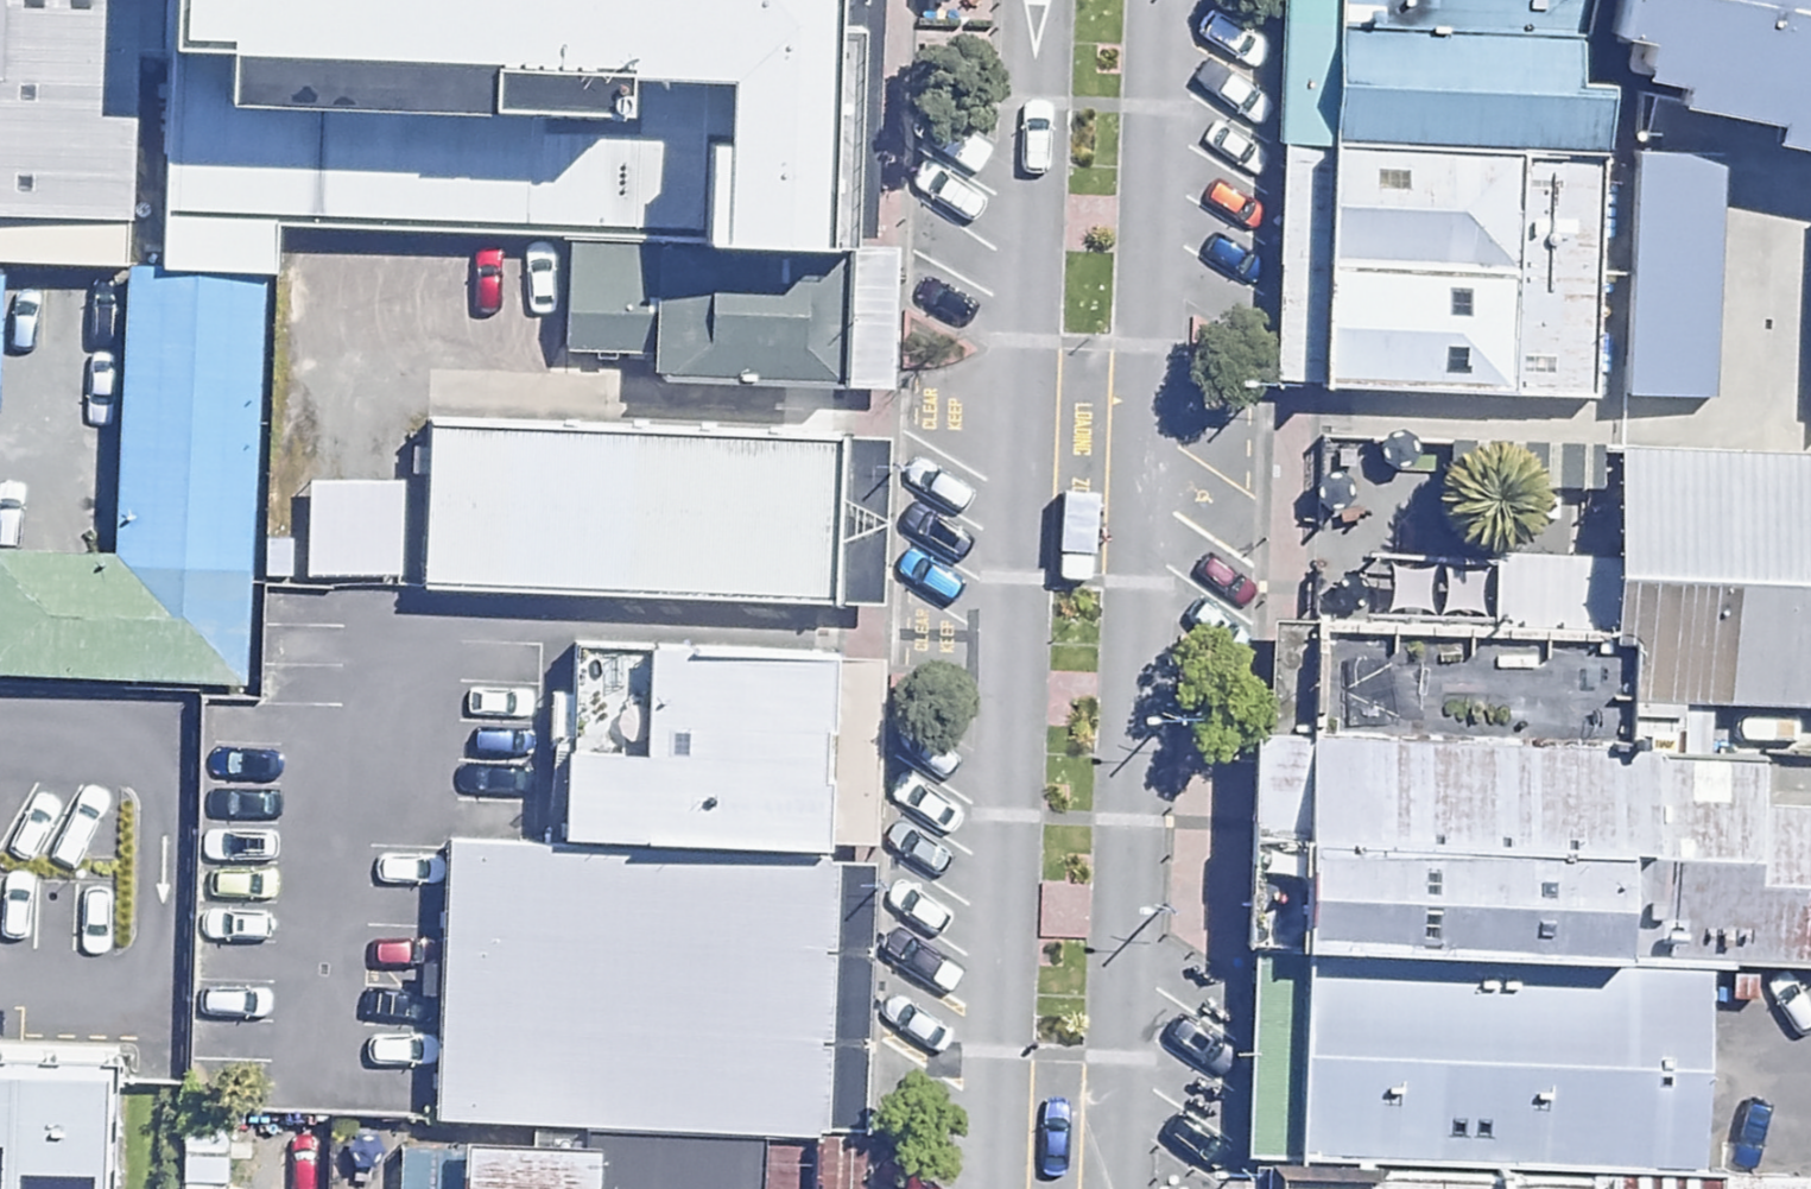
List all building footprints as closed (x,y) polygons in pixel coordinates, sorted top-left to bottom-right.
[(270,0),(0,0),(0,249),(265,256),(265,218),(268,56),(270,0)] [(268,56),(265,218),(574,225),(744,232),(886,238),(898,0),(270,0),(268,56)] [(1261,123),(1272,124),(1617,135),(1625,0),(1262,0),(1261,123)] [(1657,85),(1810,111),(1810,0),(1672,0),(1657,85)] [(1272,124),(1261,123),(1255,374),(1268,374),(1694,394),(1701,137),(1617,135),(1272,124)] [(1790,219),(1778,391),(1810,393),(1810,220),(1790,219)] [(744,232),(574,225),(569,346),(650,350),(649,377),(880,387),(886,238),(744,232)] [(246,269),(102,265),(95,542),(0,540),(0,675),(234,681),(246,269)] [(821,427),(418,416),(414,569),(817,581),(821,427)] [(1629,447),(1623,642),(1643,643),(1641,694),(1810,699),(1810,453),(1629,447)] [(1485,562),(1370,557),(1367,619),(1482,623),(1485,562)] [(508,841),(810,849),(816,623),(514,614),(508,841)] [(1300,633),(1297,749),(1639,760),(1641,694),(1643,643),(1623,642),(1300,633)] [(1297,749),(1291,935),(1810,950),(1810,763),(1639,760),(1297,749)] [(810,849),(417,838),(410,1099),(803,1110),(810,849)] [(1723,947),(1291,935),(1285,1167),(1620,1177),(1717,1179),(1723,947)] [(0,1037),(0,1188),(98,1188),(106,1042),(0,1037)] [(227,1123),(181,1124),(182,1185),(227,1184),(227,1123)] [(463,1140),(461,1188),(793,1188),(794,1156),(463,1140)] [(1285,1167),(1284,1188),(1620,1188),(1620,1177),(1285,1167)]
